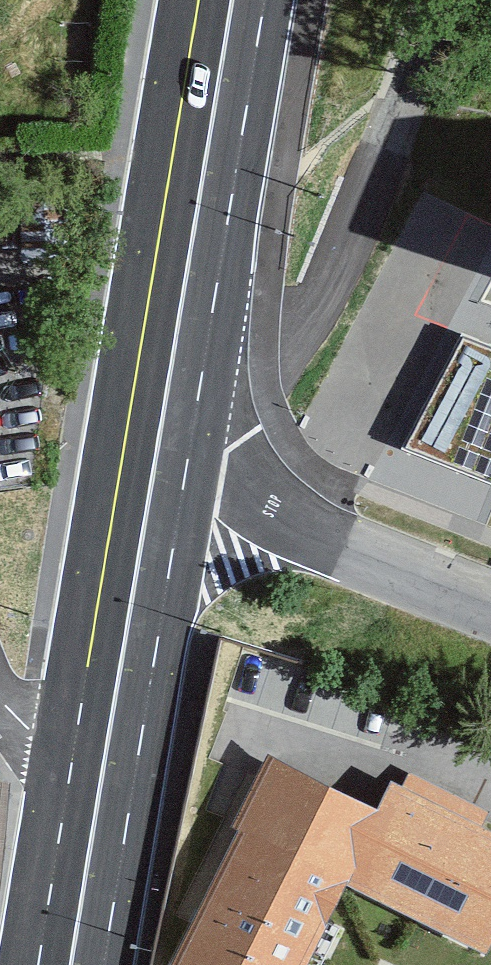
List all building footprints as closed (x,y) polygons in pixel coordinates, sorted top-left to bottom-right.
[(467,341),(403,454),(490,490),(490,351),(467,341)] [(179,964),(301,964),(343,880),(483,949),(490,933),(490,842),(392,794),(379,820),(275,769),(270,779),(179,964)]
